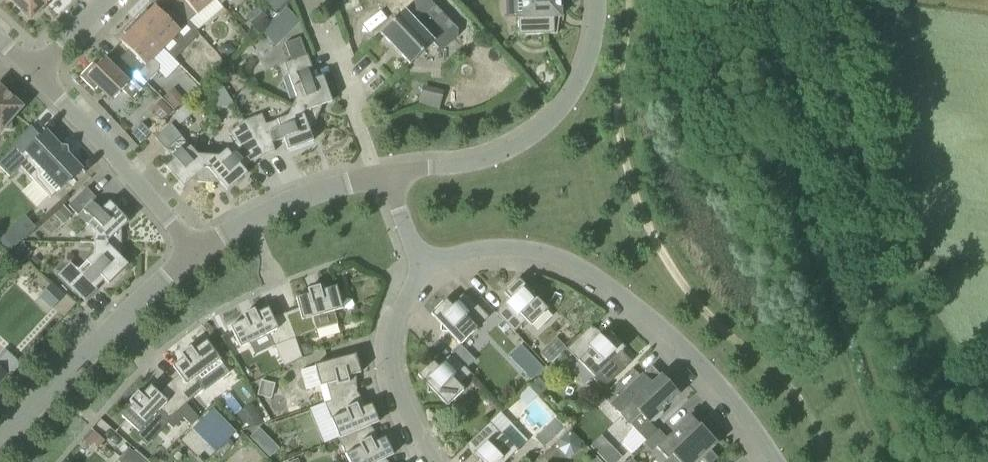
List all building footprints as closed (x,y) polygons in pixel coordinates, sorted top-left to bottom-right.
[(31,20),(46,4),(42,0),(10,0),(31,20)] [(189,22),(214,0),(178,0),(172,5),(189,22)] [(288,0),(266,0),(277,11),(288,0)] [(433,43),(438,48),(446,48),(457,37),(458,30),(430,0),(417,0),(381,34),(410,64),(433,43)] [(523,16),(518,17),(519,35),(555,34),(554,17),(561,17),(561,11),(562,4),(561,0),(522,0),(523,16)] [(146,10),(135,21),(163,48),(167,44),(175,37),(180,31),(191,42),(199,34),(197,31),(189,22),(172,5),(168,9),(163,14),(162,13),(156,7),(154,9),(149,13),(146,10)] [(261,31),(274,43),(297,19),(285,7),(261,31)] [(259,8),(246,19),(254,28),(267,17),(259,8)] [(153,59),(163,48),(135,21),(124,32),(127,36),(121,42),(129,49),(121,57),(147,83),(160,71),(160,65),(153,59)] [(301,38),(285,43),(290,56),(294,55),(295,59),(285,63),(297,97),(292,107),(317,119),(320,112),(318,107),(332,102),(323,76),(312,80),(307,69),(312,67),(308,55),(301,38)] [(227,59),(235,51),(231,45),(224,45),(218,51),(227,59)] [(147,83),(121,57),(112,66),(105,59),(97,66),(94,63),(80,77),(94,91),(98,87),(112,101),(122,90),(132,99),(147,83)] [(0,88),(0,133),(3,130),(13,130),(12,120),(23,109),(24,107),(0,88)] [(185,101),(174,88),(164,97),(176,109),(185,101)] [(421,90),(418,105),(440,109),(443,93),(421,90)] [(164,121),(173,111),(162,100),(152,109),(164,121)] [(196,109),(189,102),(180,109),(187,117),(196,109)] [(317,119),(292,107),(288,116),(266,124),(262,114),(244,121),(264,155),(275,151),(272,143),(284,139),(288,150),(314,141),(309,127),(314,125),(317,119)] [(209,155),(207,183),(214,183),(218,180),(227,191),(248,173),(244,169),(253,161),(255,163),(264,155),(244,121),(229,133),(236,141),(219,156),(209,155)] [(199,182),(207,183),(209,155),(198,155),(182,136),(172,124),(156,138),(166,150),(167,149),(175,159),(166,167),(184,188),(195,178),(199,182)] [(47,131),(25,152),(29,156),(19,164),(51,197),(60,188),(61,189),(82,169),(79,166),(83,163),(75,155),(72,158),(69,155),(69,154),(60,145),(47,131)] [(87,188),(73,202),(69,206),(78,215),(95,232),(95,243),(122,243),(122,236),(118,232),(129,221),(110,202),(101,210),(93,202),(97,198),(87,188)] [(63,206),(55,214),(63,223),(72,216),(63,206)] [(10,231),(0,240),(0,241),(10,251),(20,241),(10,231)] [(23,243),(14,253),(24,263),(33,253),(23,243)] [(71,262),(59,274),(86,302),(98,290),(96,288),(105,279),(109,284),(129,265),(118,254),(122,251),(122,243),(95,243),(95,254),(79,270),(71,262)] [(527,321),(531,326),(548,310),(536,297),(536,290),(529,290),(519,279),(504,293),(510,300),(496,313),(515,332),(527,321)] [(299,308),(286,313),(295,338),(319,329),(338,324),(335,311),(343,309),(337,286),(321,291),(320,287),(308,291),(309,294),(296,298),(299,308)] [(47,287),(39,294),(50,308),(59,301),(47,287)] [(460,344),(489,317),(466,293),(452,306),(446,300),(431,314),(441,324),(441,331),(448,332),(460,344)] [(295,338),(286,313),(273,318),(269,308),(257,314),(255,310),(243,316),(245,319),(230,327),(241,348),(269,334),(275,346),(284,365),(302,356),(295,338)] [(591,326),(567,349),(594,378),(607,365),(614,366),(615,358),(625,348),(611,334),(604,340),(591,326)] [(221,360),(207,341),(194,350),(192,347),(181,355),(183,358),(173,366),(179,375),(169,384),(187,404),(203,389),(196,378),(205,371),(215,384),(229,373),(220,360),(221,360)] [(553,341),(540,353),(550,363),(562,351),(553,341)] [(306,344),(300,346),(303,356),(314,353),(312,347),(306,344)] [(7,374),(9,376),(21,362),(6,349),(0,355),(0,383),(7,374)] [(315,367),(301,371),(304,380),(307,390),(320,386),(327,384),(332,400),(356,392),(355,386),(352,376),(352,375),(361,373),(357,361),(356,354),(344,358),(342,358),(337,356),(336,355),(335,355),(332,361),(318,365),(315,366),(315,367)] [(447,406),(464,390),(459,385),(471,374),(453,354),(439,367),(433,361),(418,375),(428,386),(428,393),(435,393),(447,406)] [(546,367),(535,355),(523,366),(534,378),(546,367)] [(643,375),(611,404),(629,424),(634,428),(632,431),(623,442),(633,452),(645,440),(646,442),(657,431),(649,422),(655,422),(659,418),(662,415),(663,409),(679,394),(666,381),(661,376),(660,376),(652,384),(643,375)] [(539,378),(530,386),(539,396),(548,388),(539,378)] [(258,395),(275,400),(279,385),(261,380),(258,395)] [(133,404),(122,416),(137,430),(139,432),(149,421),(157,429),(166,420),(173,428),(184,416),(191,424),(199,417),(187,404),(169,384),(159,393),(151,385),(142,395),(139,393),(130,402),(133,404)] [(331,401),(325,403),(339,437),(338,438),(339,439),(369,426),(379,422),(373,407),(372,404),(363,408),(356,392),(332,400),(331,401)] [(298,395),(286,397),(288,412),(300,410),(298,395)] [(259,413),(252,404),(237,415),(244,424),(259,413)] [(490,422),(466,445),(480,459),(476,461),(506,461),(529,440),(501,412),(490,422)] [(645,443),(652,451),(656,448),(667,459),(672,454),(680,461),(714,461),(718,458),(709,449),(716,443),(713,435),(711,432),(708,427),(707,426),(705,422),(700,426),(690,415),(687,418),(666,438),(659,430),(657,431),(646,442),(645,443)] [(544,431),(573,457),(584,444),(556,418),(544,431)] [(228,423),(207,443),(216,452),(236,432),(228,423)] [(384,459),(394,455),(385,438),(377,442),(369,426),(339,439),(350,461),(379,461),(384,459)] [(258,429),(250,436),(259,446),(268,437),(259,427),(258,429)] [(94,443),(99,447),(105,441),(92,430),(84,439),(91,446),(94,443)] [(229,439),(220,448),(225,453),(234,444),(229,439)] [(625,458),(611,443),(599,454),(607,461),(621,461),(625,458)] [(118,460),(121,461),(145,461),(129,448),(118,460)]
